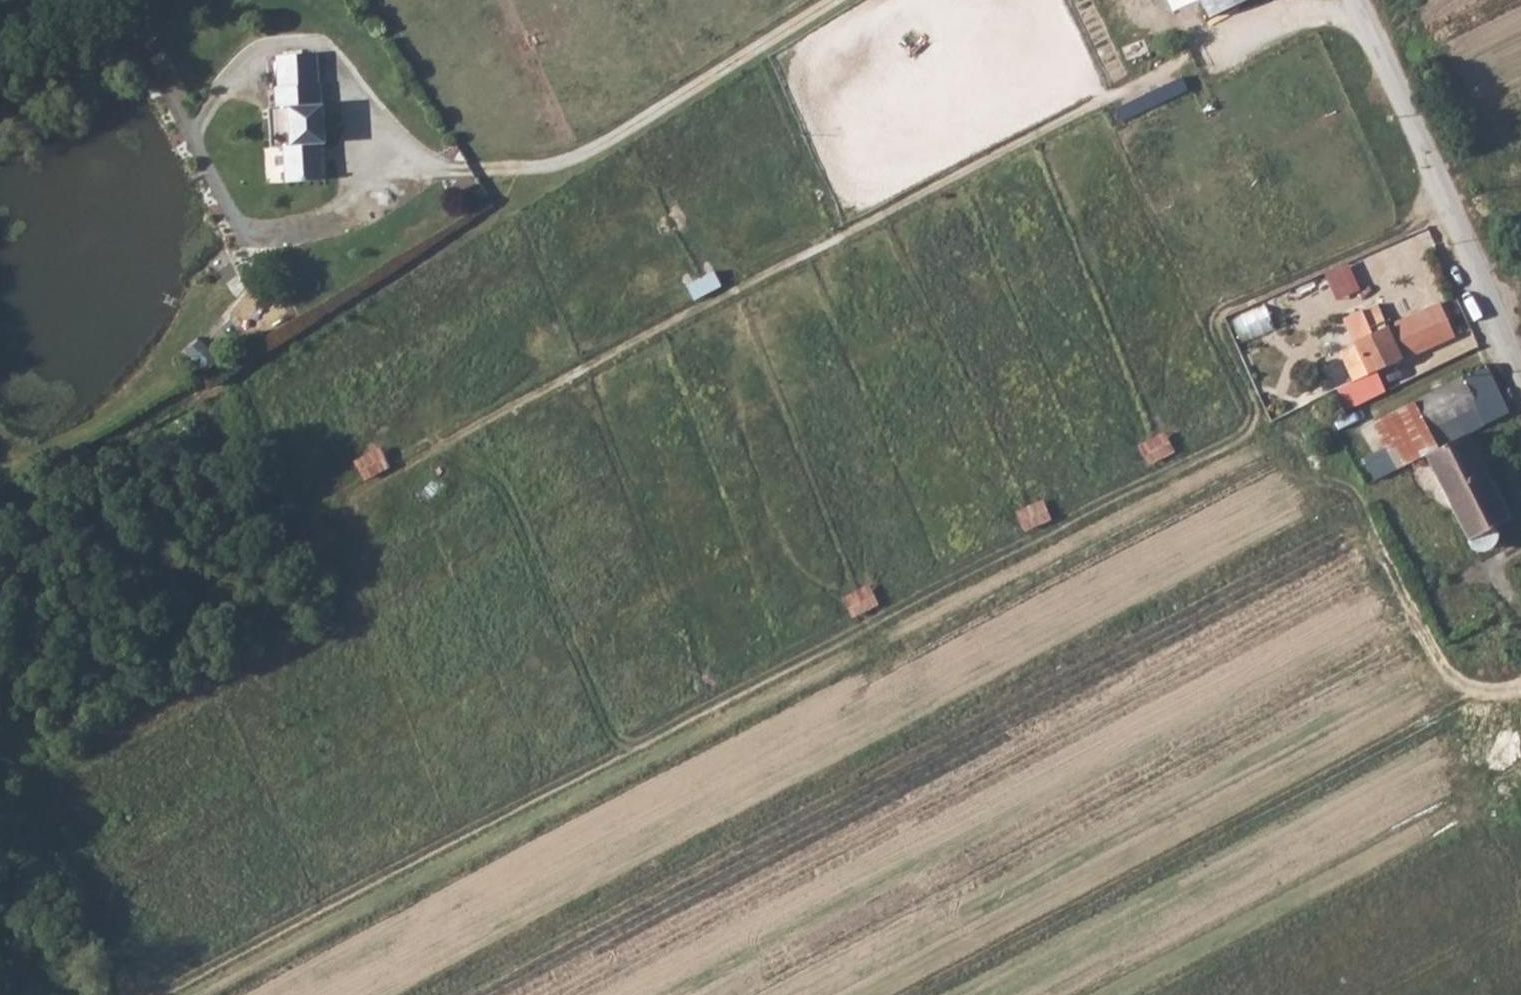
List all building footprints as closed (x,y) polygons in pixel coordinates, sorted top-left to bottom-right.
[(1207,15),(1239,0),(1200,0),(1207,15)] [(320,83),(275,86),(277,107),(269,108),(272,146),(284,145),(286,180),(323,178),(322,158),(319,156),(319,150),(321,147),(321,142),(326,141),(323,103),(322,104),(320,83)] [(1443,301),(1419,312),(1432,341),(1456,331),(1443,301)] [(1343,317),(1353,341),(1371,333),(1360,310),(1343,317)] [(1419,312),(1353,341),(1367,373),(1369,372),(1433,344),(1432,341),(1419,312)] [(1391,413),(1371,423),(1387,454),(1395,469),(1425,454),(1464,433),(1506,412),(1486,370),(1461,383),(1458,378),(1440,387),(1391,413)] [(1384,400),(1364,410),(1371,423),(1391,413),(1384,400)] [(1371,423),(1364,410),(1354,415),(1375,454),(1371,456),(1382,477),(1395,469),(1387,454),(1371,423)] [(1464,433),(1425,454),(1446,497),(1473,548),(1480,549),(1488,545),(1494,537),(1490,528),(1507,519),(1478,462),(1464,433)]
